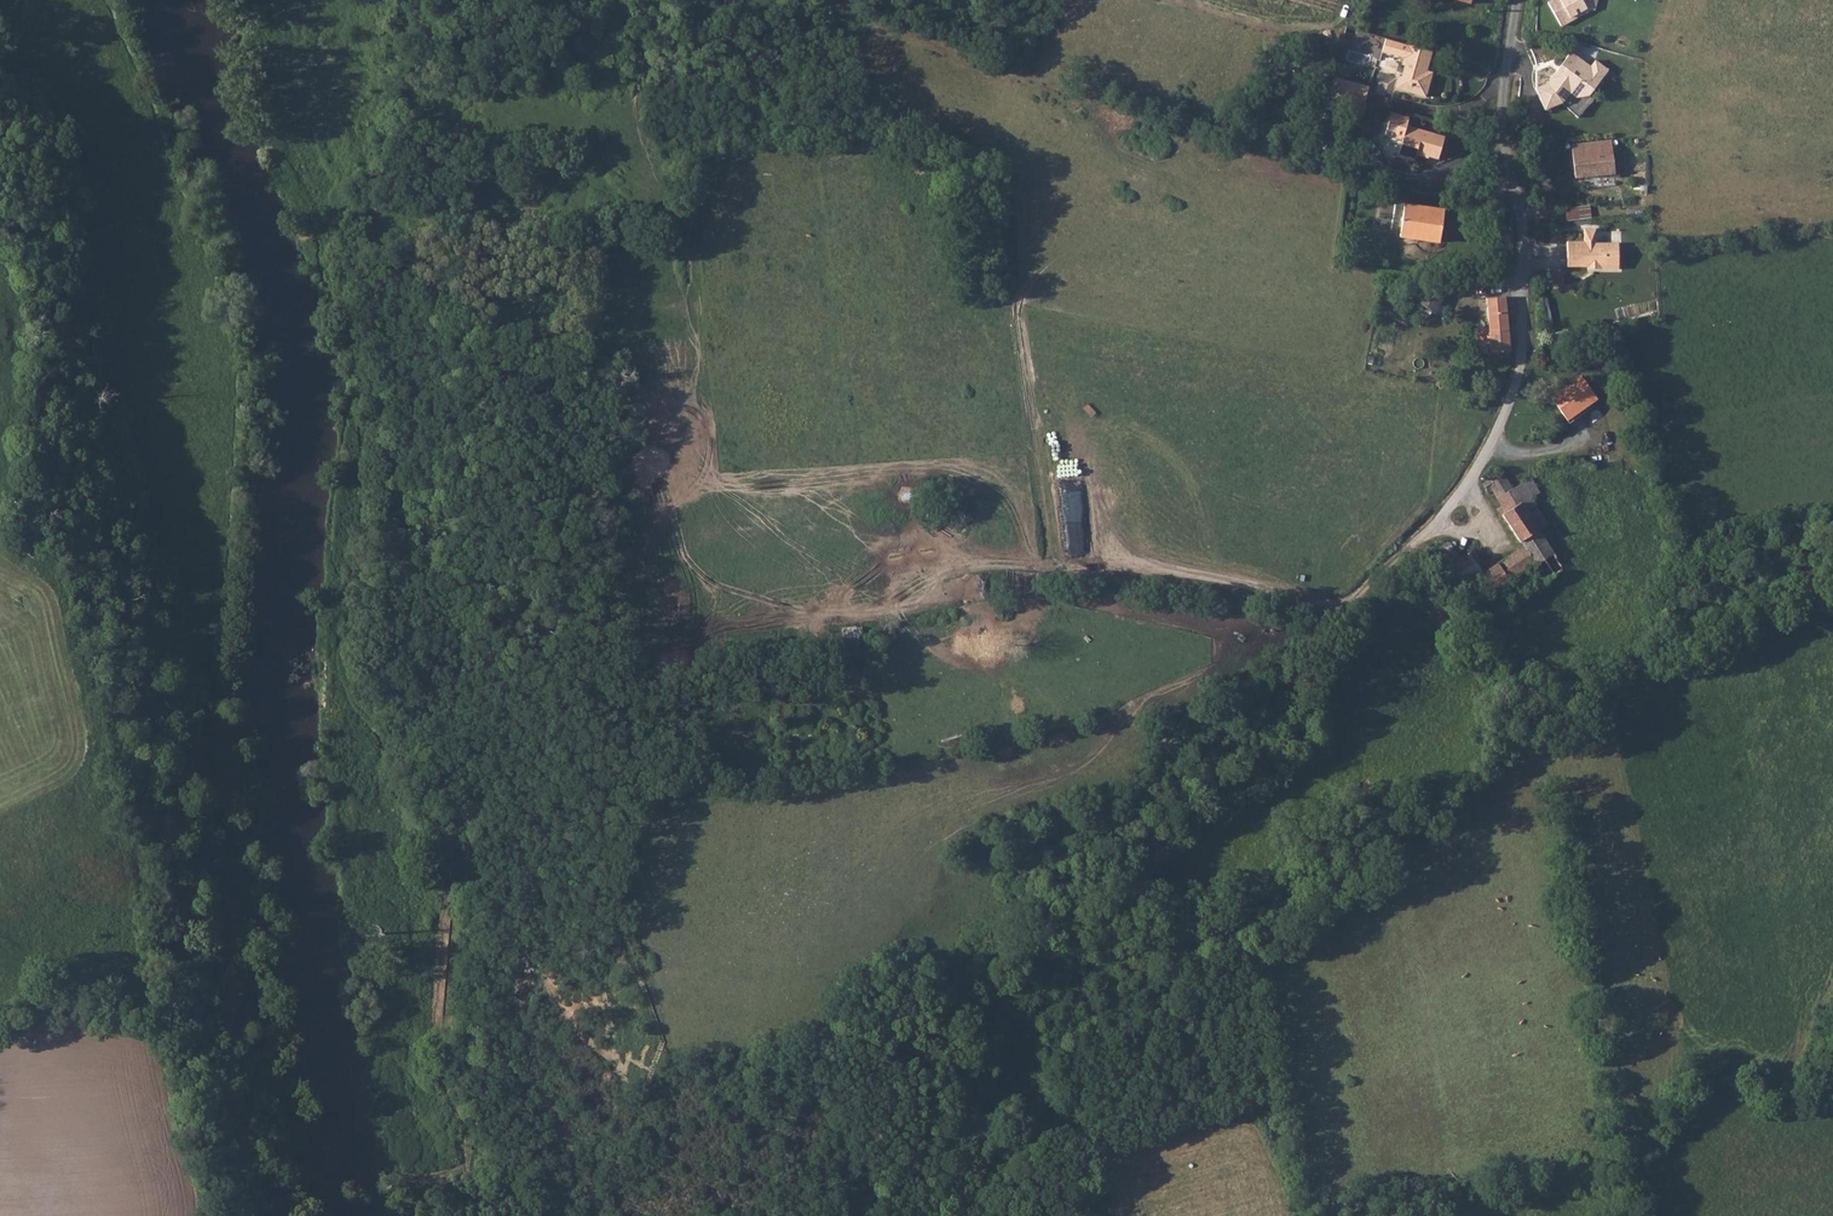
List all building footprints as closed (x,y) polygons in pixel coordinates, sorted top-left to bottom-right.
[(1549,3),(1562,26),(1572,20),(1571,17),(1587,8),(1589,0),(1554,0),(1549,3)] [(1572,20),(1592,9),(1595,10),(1595,0),(1589,0),(1587,8),(1571,17),(1572,20)] [(1407,61),(1411,48),(1385,40),(1382,54),(1407,61)] [(1436,78),(1430,76),(1437,52),(1412,45),(1411,48),(1407,61),(1407,64),(1410,65),(1406,76),(1404,76),(1400,89),(1430,98),(1436,78)] [(1586,70),(1567,55),(1556,69),(1561,73),(1554,82),(1542,87),(1531,92),(1541,114),(1557,106),(1575,120),(1588,102),(1585,99),(1604,74),(1591,64),(1586,70)] [(1561,73),(1556,69),(1542,87),(1554,82),(1561,73)] [(1336,95),(1362,103),(1367,86),(1341,78),(1336,95)] [(1336,95),(1327,92),(1324,101),(1362,112),(1364,104),(1362,103),(1336,95)] [(1390,116),(1407,120),(1409,117),(1391,112),(1390,116)] [(1406,126),(1407,120),(1390,116),(1385,136),(1402,141),(1396,157),(1413,162),(1416,153),(1438,159),(1444,138),(1406,126)] [(1610,144),(1567,148),(1570,181),(1613,177),(1610,144)] [(1449,207),(1409,202),(1405,234),(1444,240),(1449,207)] [(1591,244),(1562,245),(1562,269),(1583,269),(1583,271),(1612,271),(1612,259),(1613,245),(1591,245),(1591,244)] [(1471,285),(1482,285),(1481,268),(1469,269),(1471,285)] [(1444,299),(1424,287),(1416,301),(1425,306),(1421,313),(1428,318),(1432,311),(1437,313),(1444,299)] [(1496,355),(1510,354),(1506,296),(1487,297),(1491,352),(1496,351),(1496,355)] [(1603,400),(1589,375),(1556,393),(1571,421),(1593,409),(1592,406),(1603,400)] [(1573,435),(1541,444),(1543,450),(1575,442),(1573,435)] [(1482,573),(1479,575),(1493,596),(1510,585),(1508,582),(1534,566),(1545,582),(1564,570),(1539,530),(1529,513),(1527,510),(1536,504),(1523,482),(1513,488),(1504,474),(1500,476),(1500,474),(1500,472),(1498,470),(1494,470),(1486,475),(1480,478),(1482,482),(1485,486),(1488,484),(1500,503),(1505,513),(1502,515),(1522,546),(1482,573)] [(1538,508),(1529,513),(1539,530),(1548,524),(1538,508)] [(1443,570),(1460,559),(1449,543),(1445,543),(1436,549),(1432,552),(1437,560),(1443,570)] [(1482,573),(1468,553),(1460,559),(1443,570),(1457,590),(1479,575),(1482,573)]
